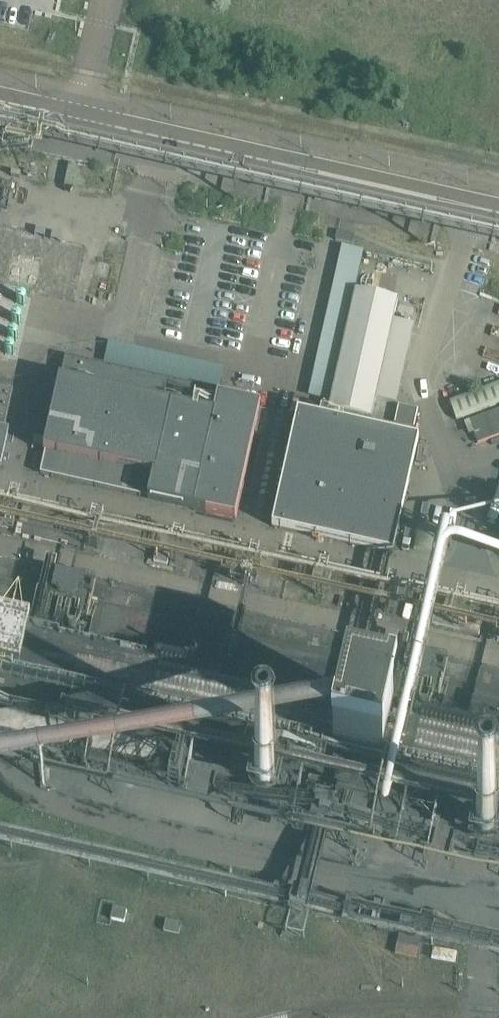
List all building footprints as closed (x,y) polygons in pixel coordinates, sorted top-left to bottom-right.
[(17,238),(5,236),(0,257),(0,260),(11,263),(17,238)] [(38,243),(17,238),(14,250),(36,255),(38,243)] [(417,411),(398,407),(396,415),(392,414),(402,369),(383,365),(397,299),(355,290),(329,409),(342,412),(340,421),(298,411),(272,526),(392,553),(418,438),(392,432),(395,421),(414,425),(417,411)] [(221,391),(65,356),(40,473),(194,508),(194,509),(234,518),(259,407),(219,398),(221,391)] [(449,401),(456,419),(498,403),(498,382),(449,401)] [(0,385),(0,465),(8,429),(4,428),(13,388),(0,385)] [(468,419),(469,421),(473,432),(477,444),(498,436),(498,408),(468,419)] [(169,553),(155,549),(153,560),(167,563),(169,553)] [(219,632),(222,606),(185,602),(183,628),(219,632)] [(479,619),(432,609),(429,622),(476,632),(479,619)] [(498,787),(498,739),(367,709),(0,627),(0,680),(498,787)] [(398,805),(378,800),(375,811),(396,816),(398,805)] [(127,910),(113,907),(110,918),(124,922),(127,910)] [(181,923),(166,920),(163,931),(178,934),(181,923)] [(455,962),(456,952),(432,948),(431,958),(455,962)]
